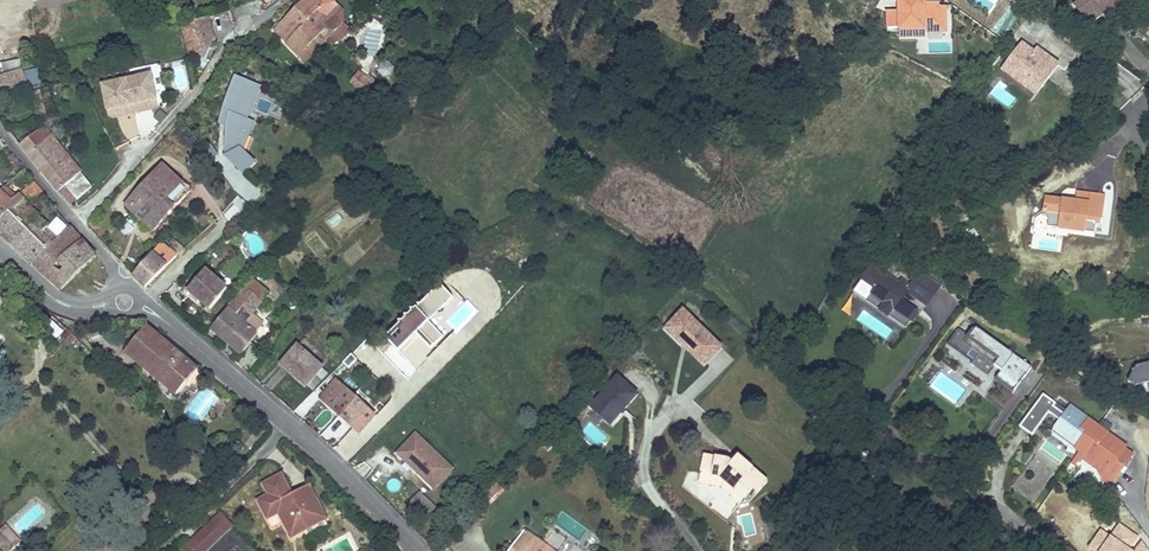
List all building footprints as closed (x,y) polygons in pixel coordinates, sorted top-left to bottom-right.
[(19,21),(19,15),(0,15),(0,0),(0,22),(19,21)] [(274,30),(274,32),(299,57),(319,36),(326,42),(330,45),(343,39),(350,31),(342,23),(345,21),(343,12),(334,3),(336,0),(317,0),(316,0),(304,0),(274,30)] [(1074,4),(1089,24),(1104,12),(1111,21),(1123,12),(1128,8),(1122,0),(1079,0),(1074,4)] [(203,14),(179,19),(180,25),(204,19),(203,14)] [(180,25),(188,61),(203,58),(212,39),(208,18),(204,19),(180,25)] [(0,22),(0,33),(5,32),(20,30),(19,21),(0,22)] [(319,36),(299,57),(303,65),(326,42),(319,36)] [(1030,50),(1022,43),(1007,63),(1017,71),(1012,77),(1034,94),(1057,64),(1048,57),(1045,60),(1030,50)] [(1033,46),(1030,50),(1045,60),(1048,57),(1033,46)] [(1130,101),(1143,83),(1115,61),(1101,78),(1130,101)] [(18,70),(8,74),(4,63),(0,64),(0,93),(9,92),(7,87),(10,86),(12,91),(24,89),(18,70)] [(1017,71),(1007,63),(1002,70),(1012,77),(1017,71)] [(18,70),(24,89),(28,88),(21,69),(18,70)] [(351,83),(364,93),(371,84),(358,73),(351,83)] [(152,75),(127,80),(134,113),(144,111),(142,103),(157,100),(152,75)] [(235,77),(228,95),(219,123),(226,126),(225,135),(225,156),(241,171),(252,161),(242,148),(253,122),(245,119),(258,86),(235,77)] [(102,85),(107,110),(122,107),(124,116),(134,113),(127,80),(102,85)] [(55,95),(86,89),(85,81),(54,86),(55,95)] [(1008,108),(1014,100),(998,88),(992,96),(1008,108)] [(54,114),(47,90),(33,94),(40,118),(54,114)] [(142,103),(144,111),(155,109),(158,105),(157,100),(142,103)] [(122,107),(107,110),(108,116),(112,118),(124,116),(122,107)] [(81,172),(44,127),(20,144),(58,192),(59,191),(65,186),(77,200),(92,187),(80,173),(81,172)] [(153,230),(190,191),(163,166),(126,205),(153,230)] [(43,197),(45,196),(34,182),(32,184),(43,197)] [(11,201),(0,191),(0,221),(23,200),(31,208),(43,197),(32,184),(11,201)] [(65,186),(59,191),(71,205),(77,200),(65,186)] [(1064,200),(1075,202),(1076,192),(1065,191),(1064,200)] [(1105,196),(1076,192),(1075,202),(1064,200),(1046,198),(1043,214),(1048,220),(1047,227),(1094,233),(1096,223),(1101,223),(1105,196)] [(31,208),(23,200),(0,221),(0,234),(32,264),(57,239),(69,226),(61,216),(46,230),(49,226),(39,218),(41,215),(30,209),(31,208)] [(1048,220),(1043,214),(1040,214),(1034,218),(1032,231),(1046,233),(1047,227),(1048,220)] [(97,256),(69,226),(57,239),(32,264),(61,290),(97,256)] [(177,257),(161,243),(133,275),(145,287),(177,257)] [(907,292),(926,305),(938,286),(919,273),(910,287),(901,281),(898,285),(871,266),(853,292),(906,328),(917,311),(899,299),(902,294),(904,296),(907,292)] [(205,270),(187,290),(209,309),(227,289),(205,270)] [(252,280),(211,328),(242,354),(257,335),(255,333),(263,323),(252,314),(268,294),(252,280)] [(401,323),(386,338),(399,351),(417,334),(432,349),(444,336),(429,321),(423,315),(429,310),(441,310),(453,298),(440,284),(420,304),(417,304),(418,306),(414,310),(411,310),(412,312),(409,315),(405,315),(406,318),(403,321),(399,321),(401,323)] [(423,315),(429,321),(441,310),(429,310),(423,315)] [(702,371),(722,350),(681,310),(661,330),(702,371)] [(163,375),(184,351),(156,325),(135,349),(163,375)] [(1031,368),(976,327),(969,336),(960,329),(950,343),(967,355),(972,348),(979,353),(974,360),(971,364),(987,376),(995,365),(1002,371),(994,381),(1012,394),(1031,368)] [(79,332),(74,328),(69,332),(75,337),(79,332)] [(322,368),(297,346),(281,364),(306,386),(322,368)] [(972,348),(967,355),(974,360),(979,353),(972,348)] [(208,372),(184,351),(163,375),(187,396),(208,372)] [(1136,366),(1128,382),(1136,387),(1147,384),(1148,384),(1148,363),(1136,366)] [(619,380),(649,403),(659,390),(628,367),(619,380)] [(587,411),(610,431),(638,397),(615,378),(587,411)] [(321,399),(340,416),(355,398),(336,381),(321,399)] [(1051,430),(1079,451),(1083,446),(1097,426),(1069,405),(1066,410),(1063,413),(1053,406),(1055,403),(1043,394),(1019,426),(1032,435),(1049,412),(1059,420),(1051,430)] [(340,416),(359,433),(374,415),(355,398),(340,416)] [(1063,413),(1066,410),(1055,403),(1053,406),(1063,413)] [(1079,451),(1066,470),(1070,473),(1081,458),(1084,454),(1099,466),(1096,469),(1101,479),(1110,486),(1133,454),(1124,448),(1126,446),(1106,432),(1111,426),(1102,419),(1097,426),(1083,446),(1079,451)] [(589,422),(582,430),(599,445),(605,437),(589,422)] [(559,440),(552,433),(541,444),(547,451),(559,440)] [(434,488),(448,474),(435,461),(439,456),(416,434),(397,453),(434,488)] [(1081,458),(1096,469),(1099,466),(1084,454),(1081,458)] [(704,455),(700,473),(720,477),(744,498),(753,488),(758,492),(767,481),(738,456),(732,463),(728,460),(704,455)] [(452,469),(439,456),(435,461),(448,474),(452,469)] [(365,479),(373,470),(364,461),(355,470),(365,479)] [(296,488),(285,464),(266,473),(271,484),(260,489),(270,509),(282,504),(287,514),(291,513),(295,523),(327,507),(317,489),(311,492),(309,488),(304,490),(302,485),(296,488)] [(720,477),(700,473),(698,482),(722,486),(740,502),(744,498),(720,477)] [(310,475),(294,483),(296,488),(302,485),(304,490),(309,488),(311,492),(317,489),(310,475)] [(495,483),(492,486),(498,493),(502,490),(495,483)] [(487,503),(498,493),(492,486),(481,497),(487,503)] [(188,544),(195,550),(206,550),(233,526),(221,513),(188,544)] [(16,525),(4,537),(18,550),(19,550),(30,541),(16,525)] [(524,530),(509,550),(553,550),(524,530)]
